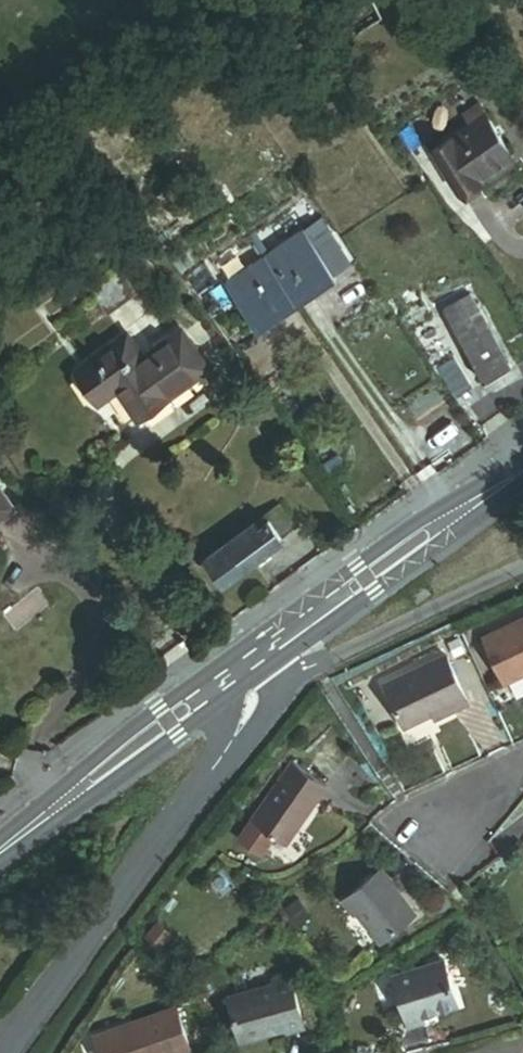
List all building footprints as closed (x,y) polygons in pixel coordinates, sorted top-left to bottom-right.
[(517,155),(479,104),(463,115),(474,130),(437,157),(465,194),(517,155)] [(326,219),(235,282),(269,331),(360,268),(326,219)] [(122,267),(91,289),(109,314),(140,293),(122,267)] [(512,372),(472,298),(447,312),(487,385),(512,372)] [(124,334),(77,368),(95,393),(116,378),(136,405),(201,358),(177,325),(138,354),(124,334)] [(12,510),(0,493),(0,518),(12,510)] [(292,497),(219,552),(237,576),(310,521),(292,497)] [(422,586),(408,595),(415,606),(429,596),(422,586)] [(480,641),(501,686),(522,675),(522,621),(480,641)] [(455,641),(443,646),(450,661),(462,656),(455,641)] [(444,659),(381,690),(402,732),(431,718),(434,724),(467,707),(444,659)] [(273,837),(286,846),(327,787),(292,762),(250,821),(273,837)] [(250,821),(236,841),(259,857),(273,837),(250,821)] [(356,911),(377,940),(412,915),(390,885),(391,885),(381,871),(346,898),(356,911)] [(341,901),(351,915),(356,911),(346,898),(341,901)] [(442,970),(391,986),(407,1037),(424,1032),(422,1026),(456,1016),(442,970)] [(267,991),(224,1002),(234,1044),(280,1033),(279,1028),(295,1024),(284,980),(265,984),(267,991)] [(94,1049),(96,1052),(190,1052),(170,1012),(94,1049)]
